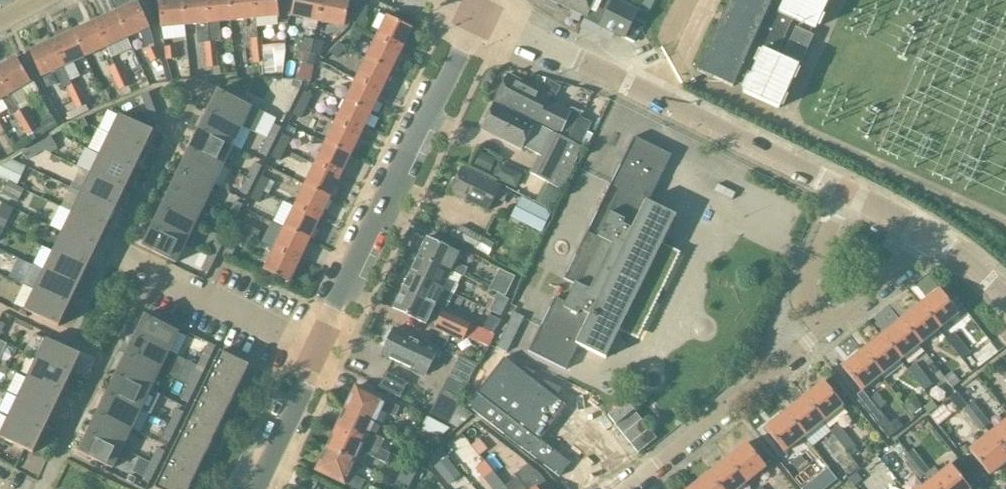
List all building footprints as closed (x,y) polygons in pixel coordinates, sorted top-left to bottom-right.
[(160,29),(184,27),(182,0),(169,0),(158,1),(160,29)] [(184,27),(208,25),(205,0),(182,0),(184,27)] [(210,42),(216,41),(221,41),(219,23),(231,22),(229,0),(205,0),(208,25),(208,24),(210,42)] [(231,22),(254,20),(252,0),(229,0),(231,22)] [(254,20),(278,18),(276,0),(252,0),(254,20)] [(317,22),(322,0),(294,0),(290,16),(317,22)] [(349,1),(342,0),(322,0),(317,22),(344,27),(349,1)] [(584,18),(585,17),(600,24),(598,28),(633,44),(647,16),(629,7),(628,8),(612,0),(548,0),(584,18)] [(629,7),(647,16),(655,0),(632,0),(629,7)] [(698,71),(733,88),(736,83),(746,87),(744,92),(779,108),(799,66),(776,56),(794,19),(815,29),(828,0),(730,0),(698,71)] [(137,3),(115,13),(127,39),(139,34),(146,47),(154,42),(149,29),(137,3)] [(356,17),(366,20),(369,6),(360,4),(356,17)] [(115,13),(94,23),(106,49),(127,39),(115,13)] [(413,30),(387,17),(376,39),(402,52),(413,30)] [(94,23),(73,32),(85,58),(106,49),(94,23)] [(355,27),(349,39),(357,43),(363,31),(355,27)] [(783,55),(802,63),(814,36),(796,28),(783,55)] [(73,32),(52,42),(63,68),(70,81),(80,77),(73,63),(85,58),(73,32)] [(264,50),(263,37),(250,39),(252,51),(264,50)] [(301,52),(305,53),(311,54),(314,40),(304,38),(301,52)] [(376,39),(366,60),(392,73),(402,52),(376,39)] [(321,56),(324,42),(314,40),(311,54),(316,55),(321,56)] [(204,43),(206,55),(217,54),(216,41),(210,42),(204,43)] [(52,42),(30,52),(41,78),(55,71),(59,70),(63,68),(52,42)] [(330,52),(336,59),(347,50),(344,47),(340,43),(330,52)] [(162,58),(156,46),(146,50),(151,63),(162,58)] [(177,59),(176,46),(165,47),(166,60),(177,59)] [(264,52),(264,50),(252,51),(253,63),(264,62),(265,74),(283,73),(285,50),(264,52)] [(305,53),(303,64),(314,66),(316,55),(311,54),(305,53)] [(219,67),(217,54),(206,55),(207,68),(219,67)] [(0,67),(0,79),(9,95),(30,83),(16,58),(0,67)] [(392,73),(366,60),(356,81),(381,94),(392,73)] [(115,78),(125,74),(120,63),(110,67),(115,78)] [(130,85),(125,74),(115,78),(119,90),(130,85)] [(569,110),(567,114),(547,104),(550,98),(508,77),(496,100),(562,134),(582,144),(592,123),(581,118),(584,113),(574,109),(571,109),(569,110)] [(9,95),(0,79),(0,101),(9,95)] [(381,94),(356,81),(345,102),(371,115),(381,94)] [(66,87),(72,98),(82,93),(77,82),(66,87)] [(251,108),(217,91),(208,111),(242,128),(251,108)] [(304,92),(300,101),(308,106),(313,96),(304,92)] [(72,98),(77,109),(77,110),(86,105),(87,105),(82,93),(72,98)] [(158,122),(148,94),(141,96),(146,112),(144,112),(148,125),(158,122)] [(295,111),(294,112),(303,117),(304,115),(308,106),(300,101),(295,111)] [(371,115),(345,102),(335,123),(361,136),(371,115)] [(574,159),(580,147),(494,104),(481,130),(522,150),(523,148),(540,156),(530,174),(557,187),(571,158),(574,159)] [(70,120),(89,111),(86,105),(77,110),(77,109),(67,114),(70,120)] [(19,111),(15,113),(21,124),(31,118),(25,108),(19,111)] [(208,111),(198,131),(232,147),(242,128),(208,111)] [(41,126),(37,129),(32,131),(37,139),(59,126),(53,116),(40,123),(41,126)] [(119,116),(109,136),(143,152),(153,132),(119,116)] [(31,118),(21,124),(27,134),(32,131),(37,129),(31,118)] [(88,127),(84,120),(69,128),(73,135),(88,127)] [(361,136),(335,123),(325,144),(350,157),(361,136)] [(280,128),(273,125),(266,140),(273,143),(280,128)] [(223,167),(232,147),(198,131),(188,150),(223,167)] [(292,139),(283,134),(277,146),(286,151),(292,139)] [(109,136),(100,155),(134,172),(143,152),(109,136)] [(51,138),(36,146),(40,153),(55,145),(51,138)] [(528,352),(565,371),(578,346),(605,360),(620,331),(630,337),(673,251),(662,246),(677,217),(649,203),(672,157),(635,138),(564,280),(575,285),(566,304),(555,298),(528,352)] [(259,154),(266,158),(273,143),(266,140),(259,154)] [(325,144),(315,165),(340,178),(350,157),(325,144)] [(22,154),(26,161),(40,153),(36,146),(22,154)] [(271,157),(281,162),(286,151),(277,146),(271,157)] [(179,170),(213,186),(223,167),(188,150),(179,170)] [(91,173),(90,175),(124,191),(134,172),(100,155),(91,173)] [(0,167),(0,179),(8,183),(9,183),(17,187),(26,167),(12,160),(0,167)] [(254,164),(247,178),(254,182),(261,167),(254,164)] [(340,178),(315,165),(304,186),(330,199),(340,178)] [(449,193),(488,212),(494,198),(504,203),(509,192),(499,188),(461,169),(449,193)] [(170,189),(204,206),(213,186),(179,170),(170,189)] [(90,175),(81,194),(115,211),(124,191),(90,175)] [(262,176),(256,188),(265,192),(271,180),(262,176)] [(239,193),(246,196),(254,182),(247,178),(239,193)] [(9,183),(3,194),(17,202),(20,197),(23,189),(17,187),(9,183)] [(548,207),(556,190),(546,185),(538,202),(548,207)] [(330,199),(304,186),(294,207),(319,220),(330,199)] [(250,199),(259,204),(265,192),(256,188),(250,199)] [(160,208),(194,225),(204,206),(170,189),(160,208)] [(72,213),(72,214),(105,230),(115,211),(81,194),(72,213)] [(520,199),(514,210),(538,222),(534,229),(542,233),(551,215),(520,199)] [(235,202),(227,217),(234,220),(242,206),(235,202)] [(284,228),(309,241),(319,220),(294,207),(284,228)] [(151,228),(185,244),(194,225),(160,208),(151,228)] [(72,214),(62,233),(96,250),(105,230),(72,214)] [(220,232),(227,235),(234,220),(227,217),(220,232)] [(242,222),(238,232),(256,241),(261,232),(242,222)] [(455,238),(488,256),(495,244),(462,225),(455,238)] [(141,248),(175,264),(185,244),(151,228),(141,248)] [(284,228),(273,249),(299,262),(309,241),(284,228)] [(43,247),(42,247),(87,269),(96,250),(62,233),(53,252),(43,247)] [(427,240),(419,257),(451,273),(451,272),(462,277),(463,277),(467,268),(456,263),(459,255),(427,240)] [(222,244),(215,241),(208,256),(215,259),(222,244)] [(229,243),(224,254),(231,257),(237,246),(229,243)] [(42,247),(33,267),(77,288),(87,269),(42,247)] [(263,271),(288,284),(299,262),(273,249),(263,271)] [(201,270),(208,274),(215,259),(208,256),(201,270)] [(419,257),(411,274),(453,295),(458,284),(462,277),(451,272),(451,273),(419,257)] [(33,267),(24,285),(34,290),(34,291),(68,308),(77,288),(33,267)] [(411,274),(402,292),(434,307),(435,306),(442,309),(446,311),(447,310),(453,295),(411,274)] [(938,290),(918,306),(937,330),(957,314),(958,313),(939,289),(938,290)] [(34,291),(24,311),(58,328),(68,308),(34,291)] [(402,292),(394,308),(426,324),(434,307),(402,292)] [(502,317),(510,300),(497,294),(489,311),(502,317)] [(918,306),(900,321),(918,345),(937,330),(918,306)] [(441,311),(434,328),(463,341),(465,336),(471,324),(473,320),(447,310),(446,311),(442,309),(441,311)] [(496,348),(507,354),(525,318),(514,312),(496,348)] [(144,315),(134,335),(168,352),(178,332),(144,315)] [(483,329),(494,334),(500,320),(490,315),(483,329)] [(900,321),(881,336),(899,360),(918,345),(900,321)] [(387,343),(381,355),(425,376),(437,351),(393,329),(392,331),(388,331),(384,340),(387,343)] [(946,339),(955,350),(963,344),(953,332),(946,339)] [(134,335),(125,355),(159,371),(168,352),(134,335)] [(881,336),(862,351),(881,375),(899,360),(881,336)] [(80,356),(46,339),(37,359),(71,376),(80,356)] [(205,351),(197,366),(204,369),(212,354),(214,349),(215,346),(208,343),(205,351)] [(963,344),(955,350),(962,359),(970,353),(963,344)] [(862,351),(842,367),(861,391),(881,375),(862,351)] [(219,352),(197,398),(226,412),(248,366),(219,352)] [(125,355),(116,374),(150,391),(159,371),(125,355)] [(454,366),(449,375),(468,385),(478,364),(464,358),(459,355),(454,366)] [(505,358),(468,405),(560,477),(571,463),(541,440),(567,406),(556,397),(562,389),(545,381),(541,386),(531,378),(536,372),(526,367),(522,371),(505,358)] [(71,376),(37,359),(27,378),(61,395),(71,376)] [(388,370),(409,379),(413,370),(392,361),(388,370)] [(907,370),(915,381),(924,374),(915,363),(907,370)] [(195,370),(188,385),(195,389),(202,374),(195,370)] [(386,372),(379,387),(400,398),(408,383),(386,372)] [(944,378),(953,388),(960,382),(952,372),(944,378)] [(116,374),(106,394),(140,410),(149,415),(159,395),(150,391),(116,374)] [(932,385),(924,374),(915,381),(924,391),(932,385)] [(27,378),(18,398),(52,414),(61,395),(27,378)] [(823,382),(803,398),(822,422),(842,406),(823,382)] [(181,400),(188,403),(195,389),(188,385),(181,400)] [(345,408),(374,422),(382,406),(385,408),(383,412),(394,418),(399,408),(355,388),(345,408)] [(869,400),(878,411),(879,410),(886,404),(877,393),(870,399),(869,400)] [(106,394),(97,413),(131,430),(140,410),(106,394)] [(441,419),(449,423),(459,405),(439,394),(429,413),(441,419)] [(52,414),(18,398),(8,417),(42,434),(52,414)] [(226,412),(197,398),(175,443),(204,457),(226,412)] [(784,413),(803,437),(822,422),(803,398),(784,413)] [(972,404),(964,410),(973,421),(981,415),(972,404)] [(472,415),(459,405),(449,423),(458,428),(472,415)] [(372,435),(370,440),(366,438),(374,422),(345,408),(336,428),(379,449),(383,441),(372,435)] [(183,413),(176,409),(169,424),(176,428),(183,413)] [(97,413),(87,433),(121,449),(131,430),(97,413)] [(765,428),(784,452),(803,437),(784,413),(765,428)] [(981,415),(973,421),(981,431),(989,425),(989,424),(981,415)] [(33,454),(42,434),(8,417),(0,435),(0,438),(33,454)] [(427,417),(421,429),(433,435),(437,426),(439,423),(427,417)] [(989,433),(1005,454),(1005,419),(989,433)] [(439,438),(450,429),(439,423),(437,426),(433,435),(439,438)] [(162,439),(169,442),(176,428),(169,424),(162,439)] [(830,431),(839,442),(847,436),(838,425),(830,431)] [(379,449),(336,428),(327,447),(355,461),(362,448),(365,450),(364,454),(375,459),(385,463),(390,453),(379,449)] [(87,433),(78,453),(112,469),(121,449),(87,433)] [(969,450),(990,475),(1005,462),(1005,454),(989,433),(969,450)] [(859,451),(847,436),(839,442),(851,457),(859,451)] [(154,488),(189,488),(204,457),(175,443),(153,488),(154,488)] [(746,444),(726,460),(745,483),(765,468),(746,444)] [(316,470),(356,488),(361,488),(364,482),(353,477),(351,481),(347,479),(355,461),(327,447),(316,470)] [(158,448),(150,463),(157,466),(165,452),(158,448)] [(912,450),(903,457),(912,469),(922,461),(912,450)] [(792,462),(787,456),(782,460),(795,478),(809,466),(800,455),(792,462)] [(143,478),(150,463),(141,458),(133,473),(143,478)] [(450,484),(460,476),(446,458),(436,466),(450,484)] [(726,460),(707,475),(719,488),(738,488),(745,483),(726,460)] [(922,461),(912,469),(921,481),(926,477),(931,473),(930,472),(922,461)] [(484,479),(492,472),(484,462),(476,469),(484,479)] [(143,478),(150,481),(157,466),(150,463),(143,478)] [(514,475),(526,488),(542,488),(548,484),(540,474),(528,464),(514,475)] [(950,464),(939,473),(936,470),(931,473),(926,477),(929,481),(936,488),(970,488),(950,464)] [(492,488),(493,488),(501,482),(493,472),(492,472),(484,479),(492,488)] [(689,488),(719,488),(707,475),(689,488)] [(919,488),(936,488),(929,481),(919,488)]
